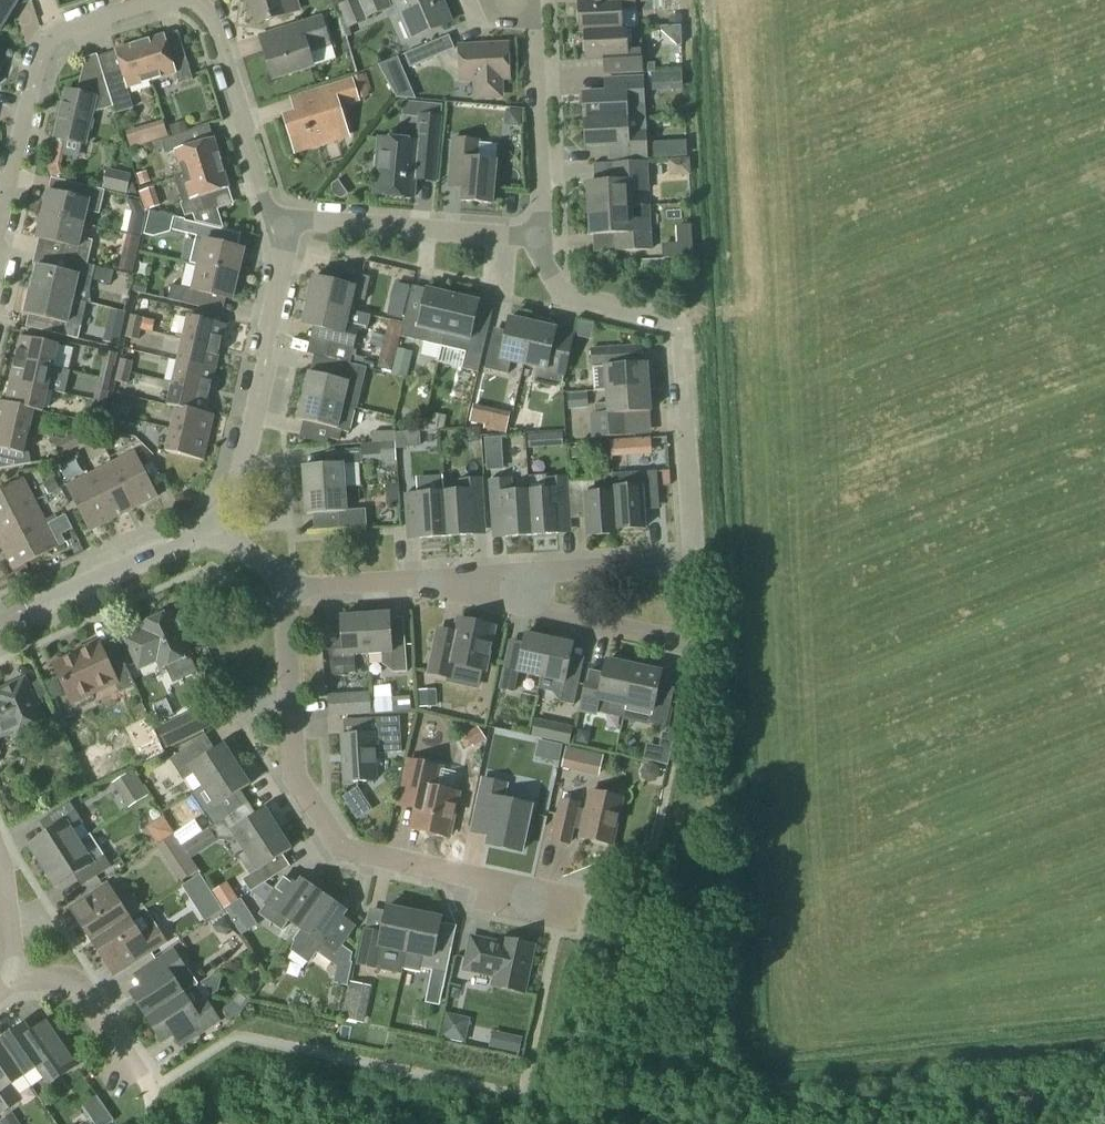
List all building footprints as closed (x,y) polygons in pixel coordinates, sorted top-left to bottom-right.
[(18,3),(12,0),(0,0),(0,32),(18,3)] [(257,25),(287,15),(297,12),(294,0),(249,0),(257,25)] [(337,5),(347,31),(368,23),(366,20),(393,9),(388,0),(389,0),(350,0),(337,5)] [(410,40),(451,22),(442,0),(393,0),(410,40)] [(579,11),(576,13),(577,23),(580,25),(580,33),(585,33),(585,32),(635,30),(635,29),(635,13),(637,13),(636,3),(650,3),(650,0),(595,0),(595,2),(579,3),(579,11)] [(682,16),(669,16),(669,26),(682,26),(682,16)] [(273,79),(313,67),(334,61),(321,19),(261,38),(273,79)] [(585,33),(585,39),(583,42),(583,52),(586,54),(587,61),(604,60),(605,75),(643,73),(642,57),(640,29),(635,29),(635,30),(585,32),(585,33)] [(139,43),(152,82),(176,74),(179,85),(193,80),(185,53),(171,57),(164,35),(139,43)] [(409,69),(455,49),(449,36),(404,55),(409,69)] [(128,90),(152,82),(139,43),(114,51),(121,73),(103,78),(113,108),(115,115),(134,109),(128,90)] [(501,93),(501,80),(509,80),(508,45),(459,47),(461,82),(474,81),(475,99),(497,98),(501,93)] [(378,66),(387,81),(403,74),(396,58),(378,66)] [(360,100),(370,97),(369,93),(372,93),(366,74),(353,78),(360,100)] [(100,112),(113,108),(103,78),(92,82),(88,97),(66,91),(54,138),(85,145),(88,134),(92,131),(94,121),(92,117),(93,110),(100,112)] [(583,94),(585,121),(627,119),(645,118),(644,105),(643,78),(622,79),(622,92),(583,94)] [(296,151),(346,136),(337,106),(356,100),(351,83),(294,100),(298,114),(286,118),(296,151)] [(437,184),(443,117),(430,115),(431,105),(406,103),(405,113),(418,114),(416,143),(380,139),(375,194),(413,197),(415,181),(437,184)] [(645,118),(627,119),(585,121),(586,148),(625,146),(626,159),(647,158),(645,131),(645,118)] [(182,121),(168,125),(171,135),(184,131),(182,121)] [(137,128),(125,132),(130,149),(142,145),(137,128)] [(182,176),(222,164),(214,139),(191,146),(187,133),(152,144),(155,153),(163,150),(165,155),(175,152),(182,176)] [(492,204),(496,162),(477,160),(479,142),(453,140),(451,170),(464,171),(461,202),(492,204)] [(60,163),(46,164),(50,176),(63,172),(60,163)] [(588,184),(589,210),(632,208),(632,207),(631,193),(648,192),(647,163),(617,164),(618,182),(588,184)] [(211,209),(207,196),(229,189),(222,164),(182,176),(176,178),(183,202),(180,203),(185,217),(192,215),(195,223),(224,230),(217,207),(211,209)] [(143,173),(137,176),(140,186),(147,184),(143,173)] [(138,196),(139,181),(114,179),(113,195),(138,196)] [(48,192),(43,216),(83,225),(86,211),(101,214),(106,192),(72,183),(69,197),(48,192)] [(141,238),(147,215),(141,203),(125,200),(131,213),(127,234),(141,238)] [(649,206),(632,207),(632,208),(589,210),(590,236),(620,235),(621,252),(651,250),(649,220),(649,206)] [(43,216),(37,239),(64,245),(60,259),(70,261),(87,265),(93,241),(80,238),(83,225),(43,216)] [(238,275),(244,250),(215,243),(218,229),(173,218),(170,230),(196,237),(196,240),(190,264),(198,266),(238,275)] [(692,258),(691,227),(678,228),(678,245),(663,246),(664,259),(692,258)] [(133,274),(141,239),(127,235),(119,271),(133,274)] [(37,266),(32,290),(73,300),(72,301),(91,305),(90,291),(93,280),(111,284),(114,271),(87,265),(70,261),(67,273),(37,266)] [(232,301),(238,275),(198,266),(192,290),(171,285),(168,300),(200,308),(203,294),(232,301)] [(398,275),(394,280),(395,290),(400,295),(406,294),(410,289),(409,279),(404,274),(398,275)] [(365,301),(370,278),(358,275),(355,288),(313,278),(308,302),(350,312),(353,298),(365,301)] [(70,312),(72,301),(73,300),(32,290),(26,315),(55,321),(52,334),(78,340),(84,316),(70,312)] [(441,347),(453,296),(427,290),(420,316),(406,312),(400,337),(441,347)] [(453,296),(441,347),(466,353),(462,370),(478,374),(487,335),(472,331),(479,302),(453,296)] [(302,325),(313,328),(310,340),(330,345),(327,360),(345,364),(366,369),(367,368),(350,364),(353,350),(358,328),(367,330),(370,316),(350,312),(308,302),(302,325)] [(394,303),(391,318),(401,320),(404,306),(394,303)] [(130,315),(128,326),(141,329),(143,319),(130,315)] [(183,339),(221,348),(226,325),(188,316),(183,339)] [(524,365),(533,324),(509,319),(503,345),(491,342),(484,370),(508,375),(511,363),(524,365)] [(533,324),(524,365),(537,368),(533,382),(561,388),(573,336),(556,333),(556,329),(533,324)] [(138,340),(141,329),(128,326),(125,338),(138,340)] [(121,333),(106,330),(104,342),(118,345),(121,333)] [(53,368),(58,346),(21,337),(16,360),(53,368)] [(215,370),(221,348),(183,339),(178,361),(215,370)] [(647,364),(641,364),(620,366),(619,348),(591,350),(594,392),(607,392),(606,391),(649,388),(649,387),(653,383),(652,370),(647,367),(647,364)] [(397,350),(391,374),(406,378),(412,354),(397,350)] [(99,379),(111,382),(118,355),(105,351),(99,379)] [(16,360),(10,382),(48,390),(65,394),(70,372),(69,372),(53,368),(16,360)] [(131,373),(133,362),(120,360),(118,370),(131,373)] [(210,392),(215,370),(178,361),(173,383),(210,392)] [(357,409),(366,369),(345,364),(344,370),(341,381),(309,373),(304,397),(356,409),(357,409)] [(128,385),(131,373),(118,370),(115,382),(128,385)] [(96,389),(93,401),(106,404),(111,382),(99,379),(97,389),(96,389)] [(42,413),(48,390),(10,382),(5,403),(34,411),(42,413)] [(205,414),(205,413),(210,392),(173,383),(167,406),(176,409),(176,407),(205,414)] [(606,391),(607,392),(607,404),(594,405),(595,414),(589,414),(591,440),(625,437),(623,414),(650,412),(649,388),(606,391)] [(350,434),(356,409),(304,397),(298,421),(330,428),(327,439),(339,441),(341,432),(350,434)] [(104,415),(106,404),(93,401),(91,411),(104,415)] [(5,403),(0,402),(0,426),(29,433),(34,411),(5,403)] [(127,419),(129,408),(110,404),(105,427),(118,429),(121,417),(127,419)] [(506,435),(511,414),(473,405),(469,423),(484,426),(483,430),(506,435)] [(214,415),(205,413),(205,414),(176,407),(176,409),(171,430),(208,439),(214,415)] [(523,412),(515,426),(527,433),(535,418),(523,412)] [(423,429),(423,432),(439,431),(444,431),(445,428),(447,417),(434,414),(432,422),(425,420),(423,429)] [(29,433),(0,426),(0,468),(33,463),(32,453),(25,451),(29,433)] [(480,428),(467,429),(467,437),(474,442),(481,441),(480,428)] [(203,461),(208,439),(171,430),(166,453),(203,461)] [(394,432),(372,432),(373,443),(395,443),(394,432)] [(404,433),(404,449),(420,448),(419,433),(404,433)] [(528,450),(563,448),(562,433),(527,435),(528,450)] [(64,441),(70,452),(80,446),(74,434),(62,441),(64,441)] [(486,472),(504,471),(502,437),(484,439),(486,472)] [(64,441),(62,441),(50,438),(49,442),(51,446),(54,445),(59,457),(70,452),(64,441)] [(581,448),(572,448),(572,458),(582,458),(581,448)] [(305,491),(345,488),(360,487),(358,464),(362,464),(361,449),(325,452),(326,465),(303,467),(305,491)] [(135,509),(158,497),(150,481),(144,469),(135,452),(112,464),(135,509)] [(112,520),(135,509),(112,464),(89,475),(112,520)] [(144,469),(150,481),(159,477),(153,464),(144,469)] [(612,475),(616,535),(617,535),(617,531),(645,529),(644,511),(659,510),(657,472),(631,473),(612,475)] [(89,532),(112,520),(89,475),(66,487),(89,532)] [(588,537),(616,535),(612,475),(613,493),(595,494),(595,480),(568,482),(570,509),(570,511),(586,510),(588,537)] [(420,539),(447,537),(444,493),(442,476),(416,478),(417,495),(404,496),(405,515),(418,514),(420,539)] [(570,509),(568,482),(568,478),(546,480),(546,476),(528,477),(529,492),(532,536),(558,534),(557,510),(570,509)] [(48,496),(49,496),(59,490),(53,478),(42,484),(48,496)] [(35,502),(23,479),(0,491),(0,520),(35,502)] [(473,536),(471,511),(485,510),(483,490),(483,479),(459,480),(459,492),(444,493),(447,537),(473,536)] [(529,492),(513,493),(512,479),(489,480),(489,494),(492,531),(505,530),(506,538),(532,536),(529,492)] [(400,486),(385,486),(385,507),(401,506),(400,486)] [(345,488),(305,491),(306,516),(339,513),(340,526),(367,524),(366,510),(347,511),(345,488)] [(46,525),(35,502),(0,520),(0,545),(2,548),(46,525)] [(46,525),(2,548),(13,571),(58,548),(67,543),(55,520),(48,524),(46,525)] [(222,616),(228,613),(223,603),(217,606),(222,616)] [(190,634),(180,613),(172,616),(171,613),(142,627),(143,628),(122,638),(138,672),(158,663),(160,667),(189,654),(182,638),(190,634)] [(365,616),(368,655),(381,654),(382,665),(393,673),(407,673),(405,642),(392,643),(390,614),(365,616)] [(354,656),(368,655),(365,616),(340,617),(342,646),(329,647),(331,677),(345,677),(345,674),(355,673),(354,656)] [(483,671),(493,628),(460,620),(457,632),(436,628),(426,675),(452,680),(455,664),(483,671)] [(541,678),(549,639),(525,634),(518,666),(505,663),(500,690),(513,692),(517,673),(541,678)] [(549,639),(541,678),(555,681),(552,693),(560,702),(560,703),(574,706),(580,680),(567,677),(574,645),(572,644),(569,638),(557,635),(551,640),(549,639)] [(135,687),(114,641),(98,647),(98,646),(55,665),(73,702),(114,684),(119,694),(135,687)] [(623,719),(634,667),(629,666),(628,659),(615,657),(611,662),(607,661),(601,686),(585,683),(579,710),(606,715),(623,719)] [(634,667),(623,719),(639,723),(666,728),(671,702),(656,698),(662,673),(658,672),(656,665),(642,662),(638,668),(634,667)] [(11,732),(16,742),(46,728),(41,719),(23,679),(6,687),(4,689),(4,692),(6,697),(0,699),(0,737),(11,732)] [(436,689),(418,690),(419,709),(437,708),(436,689)] [(370,693),(327,696),(328,717),(372,715),(370,693)] [(167,750),(212,727),(201,707),(157,728),(167,750)] [(345,783),(376,781),(374,754),(402,753),(400,718),(371,719),(371,735),(343,736),(345,783)] [(478,727),(465,736),(474,749),(487,740),(478,727)] [(588,740),(584,733),(578,731),(575,743),(587,746),(588,740)] [(202,787),(237,765),(223,745),(196,762),(188,748),(169,760),(183,781),(194,774),(202,787)] [(99,759),(82,767),(89,785),(107,777),(99,759)] [(449,837),(458,795),(439,790),(444,767),(406,759),(396,807),(415,812),(411,829),(449,837)] [(212,827),(230,815),(223,803),(250,786),(237,765),(202,787),(215,806),(204,814),(212,827)] [(652,766),(646,767),(642,773),(643,780),(649,784),(655,782),(659,777),(658,770),(652,766)] [(128,809),(149,795),(133,771),(112,784),(128,809)] [(521,853),(532,806),(503,800),(506,785),(483,780),(477,808),(494,812),(487,845),(521,853)] [(357,788),(342,798),(357,821),(372,811),(357,788)] [(611,845),(622,800),(591,793),(587,811),(579,809),(580,803),(559,798),(550,842),(571,847),(575,825),(583,826),(581,838),(611,845)] [(174,831),(198,815),(186,798),(163,813),(174,831)] [(79,843),(72,832),(83,824),(70,803),(47,817),(55,829),(29,845),(43,866),(79,843)] [(244,852),(278,830),(265,809),(238,827),(230,815),(212,827),(213,827),(209,829),(216,840),(229,843),(236,838),(244,852)] [(278,830),(244,852),(257,871),(242,880),(250,893),(271,880),(264,868),(291,850),(278,830)] [(181,883),(199,871),(174,835),(156,847),(181,883)] [(79,843),(43,866),(56,887),(81,871),(89,882),(111,867),(104,856),(92,864),(79,843)] [(181,889),(204,925),(222,913),(199,878),(181,889)] [(300,930),(324,896),(302,881),(293,894),(280,885),(266,905),(258,915),(282,931),(289,922),(299,929),(300,930)] [(77,920),(92,943),(130,918),(107,884),(69,908),(77,920)] [(224,911),(235,904),(228,892),(217,899),(224,911)] [(300,930),(299,929),(292,940),(294,942),(290,951),(309,964),(316,953),(329,962),(349,933),(336,925),(346,912),(324,896),(300,930)] [(240,900),(235,904),(224,911),(234,926),(236,928),(252,918),(240,900)] [(406,952),(414,913),(387,908),(382,932),(362,928),(355,966),(374,970),(401,976),(402,970),(406,952)] [(124,954),(131,966),(167,943),(144,909),(130,918),(92,943),(106,965),(124,954)] [(441,919),(414,913),(406,952),(402,970),(418,973),(419,969),(431,971),(425,1003),(440,1007),(446,975),(452,949),(436,945),(441,919)] [(224,919),(212,927),(216,934),(225,935),(232,931),(224,919)] [(502,942),(469,935),(462,972),(494,979),(493,987),(524,994),(534,946),(503,939),(502,942)] [(184,994),(175,981),(188,973),(173,950),(134,976),(141,987),(130,994),(146,1018),(184,994)] [(348,987),(352,963),(350,962),(336,967),(333,984),(348,987)] [(364,1025),(372,987),(349,982),(341,1020),(364,1025)] [(184,994),(146,1018),(162,1043),(174,1036),(181,1047),(220,1022),(206,1001),(197,985),(184,994)] [(465,1044),(470,1019),(446,1014),(440,1038),(465,1044)] [(0,1041),(0,1044),(1,1045),(23,1077),(38,1066),(47,1079),(50,1084),(70,1071),(84,1062),(55,1019),(47,1024),(30,1036),(23,1025),(0,1041)] [(522,1041),(507,1037),(503,1053),(518,1056),(522,1041)] [(23,1077),(1,1045),(0,1046),(0,1113),(19,1100),(9,1086),(23,1077)]
